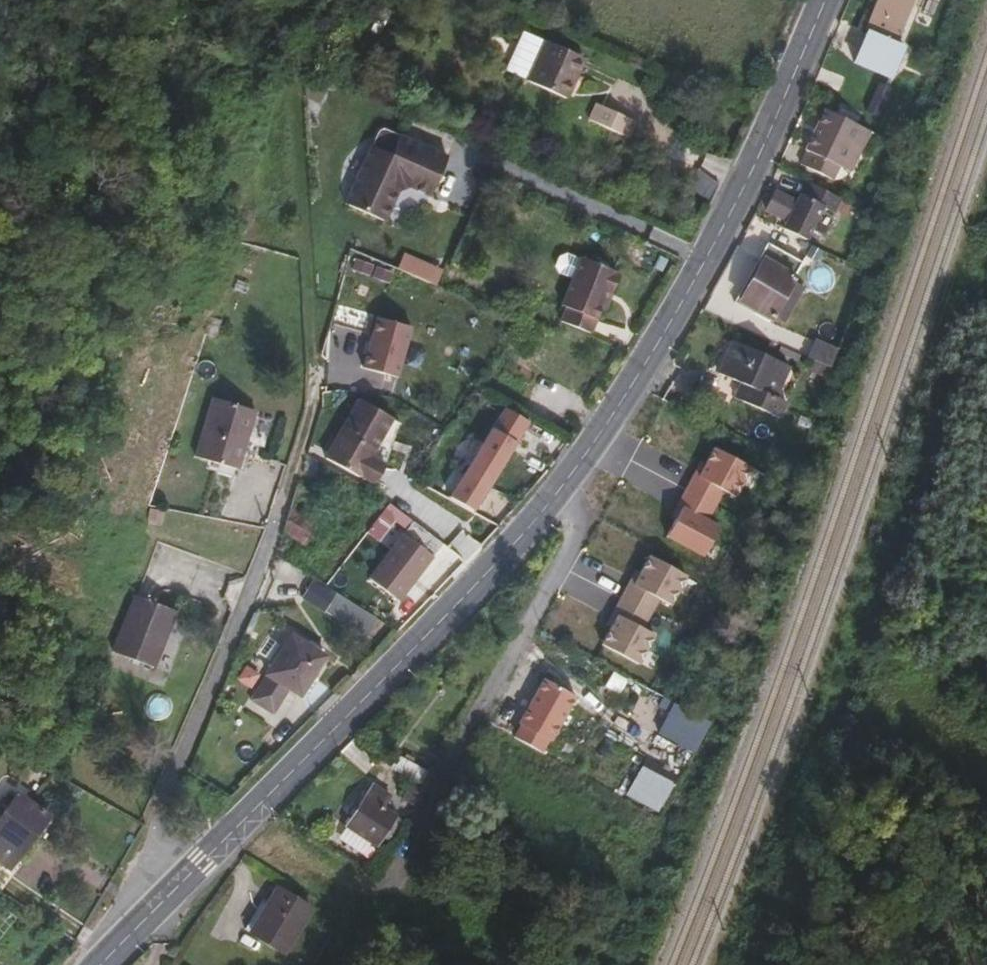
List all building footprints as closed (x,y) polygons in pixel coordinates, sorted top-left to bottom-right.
[(903,42),(894,38),(911,0),(878,0),(853,59),(889,74),(903,42)] [(517,90),(536,49),(513,39),(495,80),(517,90)] [(556,108),(575,66),(536,49),(517,90),(556,108)] [(835,162),(845,140),(857,145),(865,125),(820,105),(801,148),(805,149),(799,163),(829,176),(835,162)] [(618,146),(625,130),(586,112),(578,129),(618,146)] [(847,167),(857,145),(845,140),(835,162),(847,167)] [(421,211),(436,170),(386,152),(386,153),(372,148),(367,151),(362,164),(360,163),(343,209),(383,226),(389,208),(385,200),(397,195),(400,203),(421,211)] [(802,240),(820,202),(832,208),(836,200),(803,184),(799,192),(797,191),(793,199),(772,189),(762,208),(784,218),(779,228),(802,240)] [(400,203),(397,195),(385,200),(389,208),(400,203)] [(779,293),(797,262),(765,243),(731,303),(763,321),(772,305),(779,293)] [(397,268),(437,283),(443,267),(403,251),(397,268)] [(599,302),(605,289),(608,291),(611,283),(608,282),(609,279),(601,276),(599,270),(593,269),(589,271),(573,264),(559,298),(594,313),(599,302)] [(603,303),(608,291),(605,289),(599,302),(603,303)] [(784,312),(791,300),(779,293),(772,305),(784,312)] [(587,332),(594,313),(559,298),(557,303),(562,305),(556,318),(587,332)] [(412,329),(377,319),(363,369),(398,379),(412,329)] [(771,395),(784,366),(727,342),(712,375),(736,385),(744,389),(739,402),(775,418),(782,400),(771,395)] [(739,402),(744,389),(736,385),(730,398),(739,402)] [(234,468),(252,409),(211,397),(193,455),(234,468)] [(365,454),(386,419),(356,400),(333,437),(365,454)] [(527,421),(503,407),(467,469),(490,483),(527,421)] [(363,457),(365,454),(333,437),(321,458),(355,479),(358,474),(367,460),(363,457)] [(749,468),(712,448),(697,477),(692,474),(675,506),(680,509),(664,537),(701,557),(717,528),(705,521),(721,491),(733,497),(749,468)] [(370,482),(380,467),(367,460),(358,474),(370,482)] [(453,495),(473,507),(488,483),(467,470),(453,495)] [(329,521),(306,507),(313,495),(294,483),(280,530),(312,550),(329,521)] [(442,546),(410,522),(377,566),(408,590),(442,546)] [(631,586),(656,600),(668,606),(684,577),(647,557),(631,586)] [(321,610),(330,595),(308,582),(299,597),(321,610)] [(639,631),(656,600),(631,586),(627,584),(610,615),(614,617),(639,631)] [(149,666),(171,612),(132,595),(110,650),(149,666)] [(651,637),(639,631),(614,617),(598,646),(635,666),(651,637)] [(297,696),(322,656),(288,636),(264,676),(285,689),(297,696)] [(244,667),(236,679),(254,689),(262,677),(244,667)] [(270,714),(285,689),(264,676),(248,701),(270,714)] [(647,692),(636,717),(669,731),(680,707),(647,692)] [(512,716),(515,710),(500,702),(497,707),(512,716)] [(508,727),(552,747),(562,725),(518,706),(508,727)] [(658,734),(651,748),(689,767),(696,752),(658,734)] [(403,783),(375,767),(369,777),(397,793),(403,783)] [(667,789),(652,780),(647,790),(661,799),(667,789)] [(372,843),(390,812),(378,805),(385,793),(366,783),(342,826),(372,843)] [(653,814),(661,799),(647,790),(638,806),(653,814)] [(47,815),(17,793),(0,815),(0,864),(4,867),(16,851),(18,853),(47,815)] [(11,872),(53,820),(47,815),(18,853),(16,851),(4,867),(11,872)] [(6,873),(10,876),(12,873),(11,872),(4,867),(0,864),(0,881),(6,873)] [(10,876),(6,873),(0,881),(0,891),(10,876)] [(276,953),(302,910),(268,888),(255,908),(258,910),(244,933),(276,953)]
